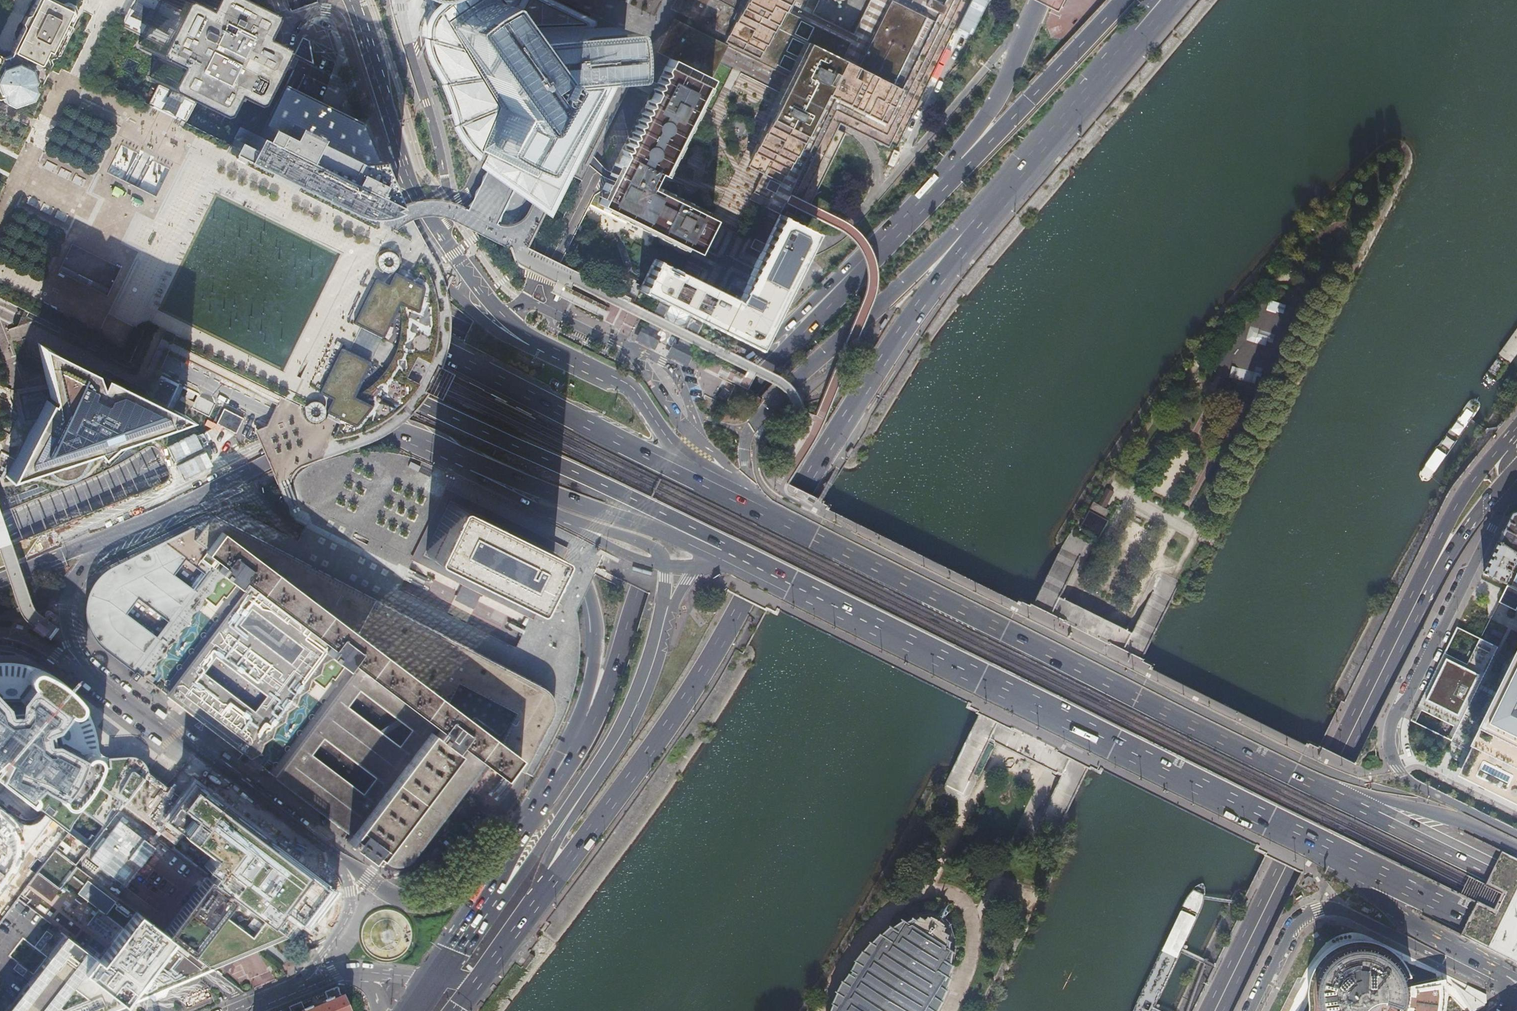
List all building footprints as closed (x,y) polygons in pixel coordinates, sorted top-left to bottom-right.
[(3,97),(4,102),(13,106),(21,103),(22,101),(24,102),(25,101),(32,98),(36,90),(35,84),(39,76),(44,65),(48,56),(53,55),(68,23),(67,18),(71,10),(70,6),(58,0),(34,0),(15,38),(16,39),(11,49),(10,48),(9,49),(10,50),(7,55),(2,57),(0,55),(0,95),(3,97)] [(182,96),(202,105),(206,104),(214,88),(218,90),(219,87),(235,94),(239,93),(264,42),(263,38),(247,31),(249,27),(245,26),(253,10),(252,6),(240,0),(160,0),(154,12),(148,25),(139,43),(140,47),(156,56),(155,59),(158,61),(150,77),(151,81),(169,89),(182,96)] [(591,24),(542,0),(451,0),(445,5),(439,12),(433,21),(431,31),(431,38),(429,39),(430,46),(434,58),(438,65),(441,71),(449,81),(446,83),(450,92),(454,103),(459,121),(458,123),(461,130),(466,136),(473,146),(480,152),(481,149),(487,152),(485,154),(491,157),(495,159),(500,161),(504,164),(510,166),(514,169),(518,170),(539,181),(547,163),(586,85),(588,81),(587,75),(616,73),(618,72),(619,71),(619,70),(619,68),(619,49),(618,37),(617,28),(616,27),(615,26),(614,25),(613,25),(591,26),(591,24)] [(688,16),(684,24),(681,23),(672,18),(655,51),(667,57),(669,58),(667,61),(706,80),(707,81),(718,59),(724,46),(739,53),(754,61),(763,66),(776,72),(788,78),(806,42),(839,59),(842,60),(852,41),(815,23),(803,17),(790,11),(786,9),(781,7),(760,51),(727,34),(744,0),(674,0),(670,8),(688,16)] [(781,7),(785,0),(744,0),(727,34),(760,51),(781,7)] [(927,20),(918,15),(888,0),(864,48),(855,67),(885,82),(895,86),(878,120),(847,105),(839,101),(793,195),(810,204),(844,135),(845,133),(839,130),(839,129),(841,126),(841,125),(848,128),(862,135),(888,148),(890,143),(896,146),(961,14),(963,9),(968,0),(937,0),(935,4),(927,20)] [(148,25),(154,12),(136,3),(133,10),(129,16),(148,25)] [(815,110),(823,95),(824,93),(826,94),(832,97),(838,101),(839,101),(847,105),(878,120),(895,86),(885,82),(855,67),(849,64),(842,60),(839,59),(806,42),(788,78),(781,93),(749,157),(766,165),(784,174),(796,150),(803,135),(815,110)] [(610,182),(597,208),(630,224),(632,220),(696,251),(700,241),(711,221),(712,218),(649,187),(654,177),(656,172),(660,173),(690,114),(691,111),(693,107),(695,103),(706,80),(667,61),(656,84),(658,85),(656,89),(654,93),(614,175),(612,179),(610,182)] [(612,83),(586,85),(547,163),(539,181),(518,170),(514,169),(510,166),(504,164),(500,161),(495,159),(491,157),(485,154),(482,161),(551,208),(612,83)] [(240,127),(231,145),(347,202),(352,204),(359,204),(365,203),(370,200),(376,195),(388,201),(385,193),(356,119),(322,102),(292,87),(287,85),(286,84),(260,136),(240,127)] [(182,96),(169,89),(160,107),(167,109),(173,113),(182,96)] [(778,179),(768,174),(763,184),(773,189),(778,179)] [(763,247),(759,255),(737,299),(684,274),(655,259),(640,290),(660,300),(665,302),(671,305),(692,315),(697,318),(704,321),(737,338),(756,347),(773,313),(786,287),(799,259),(802,253),(808,243),(810,238),(811,237),(813,232),(800,225),(778,215),(763,247)] [(377,249),(376,251),(375,252),(375,254),(375,255),(375,257),(375,258),(376,260),(377,261),(378,262),(379,264),(380,264),(382,265),(383,265),(385,265),(387,265),(388,265),(390,264),(391,263),(392,262),(393,262),(393,261),(394,260),(395,258),(395,257),(395,255),(395,254),(395,252),(394,250),(393,249),(392,248),(391,247),(390,246),(388,245),(386,245),(385,245),(383,245),(382,245),(380,246),(379,247),(378,248),(377,249)] [(1263,342),(1263,337),(1266,337),(1266,329),(1249,329),(1249,343),(1263,342)] [(139,388),(40,339),(50,386),(54,407),(52,413),(41,408),(39,413),(16,461),(9,474),(43,462),(45,467),(47,472),(50,475),(54,479),(59,481),(64,482),(68,481),(72,480),(75,478),(79,476),(82,473),(85,470),(87,465),(90,458),(94,453),(98,449),(103,445),(110,440),(117,437),(188,414),(139,388)] [(23,405),(39,413),(41,408),(52,413),(54,407),(50,386),(36,380),(23,405)] [(302,401),(301,402),(301,404),(300,405),(300,406),(300,407),(300,408),(301,410),(301,411),(302,413),(303,414),(305,415),(306,416),(307,416),(309,417),(311,417),(312,417),(314,416),(315,416),(317,415),(318,414),(319,413),(320,411),(320,410),(321,408),(321,407),(321,406),(320,403),(320,402),(319,401),(318,399),(317,398),(315,397),(314,397),(312,397),(311,396),(309,397),(307,397),(306,398),(305,398),(303,399),(302,401)] [(533,617),(566,548),(447,490),(413,559),(462,583),(481,592),(531,616),(533,617)] [(1092,502),(1088,510),(1103,517),(1107,509),(1092,502)] [(1103,517),(1088,510),(1079,528),(1099,537),(1107,519),(1103,517)] [(1485,572),(1496,577),(1508,583),(1516,565),(1516,512),(1514,512),(1485,572)] [(195,525),(111,565),(107,567),(103,570),(99,574),(95,577),(93,579),(92,582),(90,585),(88,588),(87,591),(85,598),(83,604),(83,610),(84,617),(85,623),(87,629),(89,635),(93,640),(96,645),(102,651),(131,672),(128,676),(149,692),(153,686),(150,683),(153,679),(148,675),(151,672),(147,669),(166,643),(184,619),(213,581),(227,592),(233,584),(236,587),(237,586),(247,594),(241,601),(212,640),(194,664),(169,697),(170,698),(242,753),(238,759),(257,774),(262,767),(258,765),(261,761),(256,757),(259,753),(255,750),(274,725),(292,701),(321,663),(335,674),(342,665),(344,666),(355,675),(349,684),(320,722),(302,746),(277,779),(284,785),(316,810),(317,809),(349,834),(344,841),(369,859),(381,867),(383,864),(386,861),(389,864),(393,864),(397,865),(401,864),(405,863),(409,861),(410,860),(411,860),(412,858),(423,843),(426,839),(444,816),(484,763),(502,776),(505,772),(511,764),(513,765),(512,766),(520,770),(522,771),(531,754),(530,754),(529,754),(528,753),(522,748),(521,747),(519,746),(517,745),(515,745),(512,744),(509,744),(501,738),(499,742),(446,701),(449,696),(421,673),(450,638),(215,516),(203,531),(199,528),(195,525)] [(481,592),(462,583),(456,596),(475,605),(481,592)] [(1516,606),(1516,589),(1508,584),(1499,602),(1515,610),(1516,606)] [(1014,607),(1012,611),(1014,612),(1013,613),(1018,616),(1021,611),(1019,609),(1014,607)] [(1499,646),(1481,637),(1468,662),(1446,651),(1417,709),(1458,729),(1499,646)] [(545,689),(542,686),(450,638),(421,673),(449,696),(457,681),(515,711),(501,738),(509,744),(512,744),(515,745),(517,745),(519,746),(521,747),(522,748),(528,753),(529,754),(530,754),(531,754),(550,716),(552,713),(552,710),(552,707),(552,703),(552,700),(551,697),(549,694),(548,691),(545,689)] [(1499,694),(1475,741),(1472,749),(1468,765),(1474,783),(1516,804),(1516,659),(1499,694)] [(146,771),(145,765),(141,761),(137,757),(131,755),(128,755),(124,756),(117,758),(112,757),(107,756),(102,753),(98,747),(95,739),(89,721),(84,709),(77,698),(69,689),(61,681),(49,674),(38,669),(27,665),(14,663),(5,663),(0,663),(0,780),(43,813),(68,832),(87,847),(102,827),(117,808),(121,803),(122,804),(146,771)] [(1458,729),(1417,709),(1412,720),(1452,740),(1458,729)] [(1302,750),(1300,753),(1302,754),(1301,756),(1306,758),(1308,753),(1306,752),(1302,750)] [(159,780),(146,771),(122,804),(121,803),(117,808),(209,878),(240,901),(265,921),(287,937),(296,926),(308,931),(322,911),(336,891),(260,833),(228,807),(189,778),(178,794),(159,780)] [(73,864),(87,847),(68,832),(43,813),(38,820),(28,823),(18,820),(0,806),(0,919),(16,897),(37,870),(53,849),(73,864)] [(274,943),(287,937),(265,921),(253,937),(227,918),(240,901),(209,878),(117,808),(102,827),(87,847),(73,864),(212,969),(216,967),(274,943)] [(386,861),(383,864),(387,866),(391,868),(395,868),(399,868),(402,867),(407,866),(411,864),(413,862),(425,847),(422,845),(412,858),(411,860),(410,860),(409,861),(405,863),(401,864),(397,865),(393,864),(389,864),(386,861)] [(53,849),(37,870),(16,897),(91,955),(80,970),(81,970),(126,1005),(183,981),(212,969),(73,864),(53,849)] [(1204,884),(1195,888),(1189,894),(1183,904),(1134,1008),(1133,1010),(1153,1010),(1205,902),(1206,894),(1204,884)] [(126,1005),(81,970),(80,970),(91,955),(16,897),(0,919),(0,1010),(112,1010),(126,1005)] [(942,999),(947,985),(951,972),(954,960),(955,948),(953,938),(951,929),(948,923),(946,918),(950,912),(947,909),(943,908),(939,915),(934,914),(927,914),(917,916),(909,919),(899,924),(891,930),(877,943),(866,955),(857,967),(850,980),(842,996),(836,1010),(935,1010),(942,999)] [(1436,982),(1405,988),(1404,983),(1414,979),(1413,975),(1409,967),(1405,961),(1404,960),(1398,953),(1397,953),(1389,947),(1382,944),(1374,941),(1369,941),(1362,940),(1355,941),(1347,943),(1342,945),(1335,948),(1328,953),(1321,960),(1316,967),(1314,973),(1311,981),(1311,984),(1310,987),(1310,1003),(1310,1010),(1439,1010),(1439,1008),(1441,998),(1440,987),(1440,982),(1436,982)] [(341,997),(336,987),(324,992),(328,1002),(306,1010),(347,1010),(341,997)] [(301,1002),(289,1007),(291,1010),(305,1010),(301,1002)]
